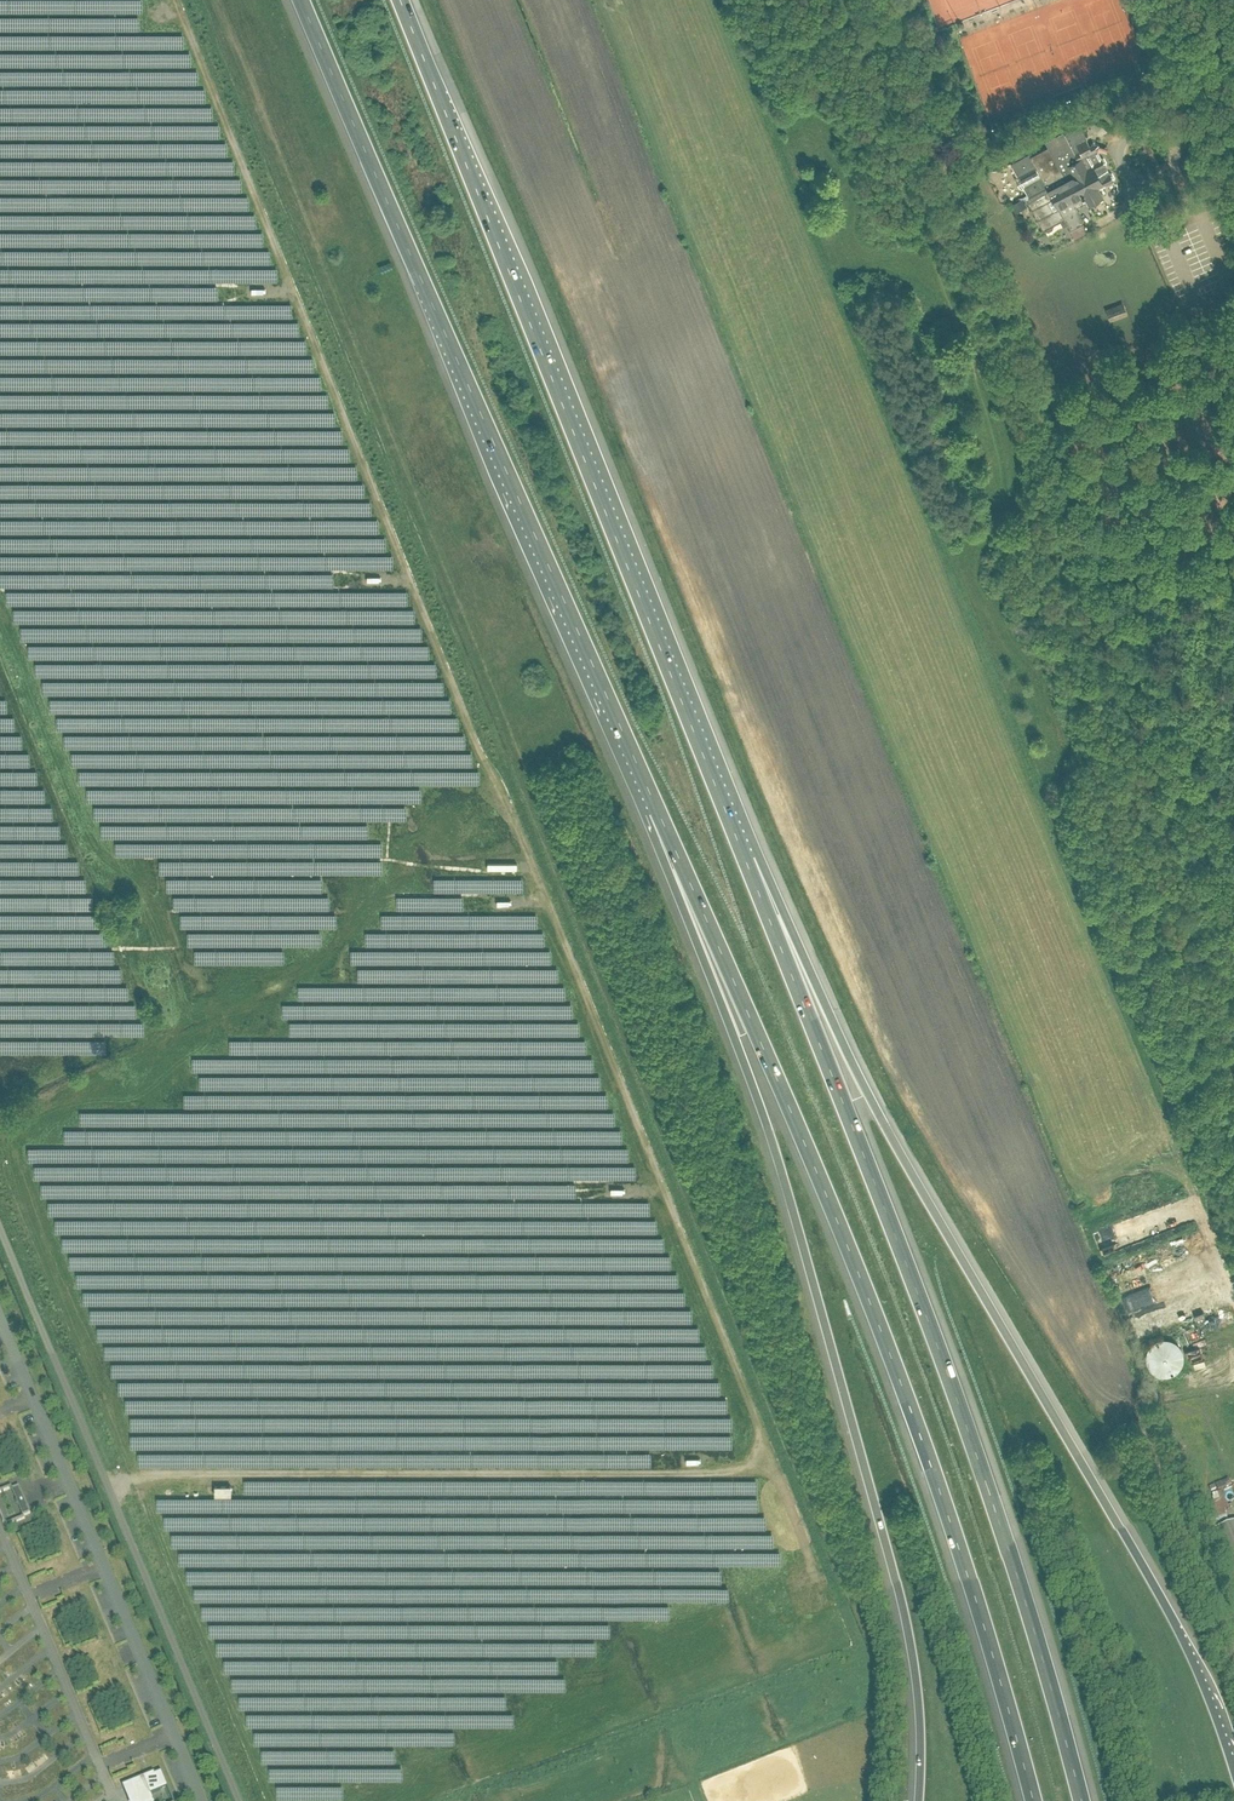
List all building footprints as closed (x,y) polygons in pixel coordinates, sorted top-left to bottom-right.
[(1029,197),(1026,198),(1043,230),(1044,229),(1044,230),(1048,231),(1052,228),(1053,224),(1060,221),(1061,222),(1065,220),(1071,229),(1083,222),(1075,207),(1081,204),(1079,200),(1085,197),(1088,204),(1103,196),(1098,187),(1102,185),(1105,185),(1112,181),(1113,178),(1110,173),(1108,173),(1104,165),(1105,163),(1102,157),(1099,157),(1096,151),(1098,146),(1094,142),(1090,144),(1086,137),(1088,137),(1081,124),(1065,133),(1064,130),(1046,140),(1049,146),(1031,155),(1030,152),(1025,155),(1021,154),(1017,156),(1014,161),(1010,163),(1029,197)] [(1104,188),(1109,198),(1124,189),(1119,180),(1104,188)] [(1022,198),(1010,204),(1015,212),(1027,206),(1022,198)] [(1104,212),(1105,204),(1098,203),(1097,211),(1104,212)] [(1116,1279),(1132,1275),(1128,1262),(1112,1267),(1116,1279)] [(1129,1288),(1136,1307),(1178,1292),(1171,1273),(1129,1288)] [(1160,1374),(1163,1375),(1167,1375),(1170,1374),(1173,1373),(1176,1371),(1179,1368),(1181,1365),(1182,1362),(1183,1359),(1183,1356),(1183,1352),(1182,1349),(1180,1346),(1178,1343),(1175,1341),(1172,1339),(1169,1338),(1165,1338),(1162,1338),(1158,1339),(1155,1340),(1152,1342),(1149,1345),(1148,1348),(1146,1352),(1146,1355),(1146,1359),(1147,1362),(1148,1366),(1151,1369),(1153,1371),(1156,1373),(1160,1374)] [(23,1513),(13,1486),(6,1488),(9,1496),(5,1498),(11,1513),(6,1515),(8,1519),(23,1513)] [(1225,1490),(1228,1499),(1233,1497),(1233,1486),(1225,1490)] [(1230,1520),(1233,1519),(1233,1515),(1231,1506),(1225,1508),(1230,1520)] [(1214,1516),(1217,1524),(1228,1521),(1225,1512),(1214,1516)] [(1233,1590),(1233,1524),(1212,1533),(1233,1590)] [(168,1788),(162,1772),(155,1775),(154,1773),(150,1775),(147,1776),(122,1786),(122,1787),(128,1800),(154,1800),(151,1795),(167,1789),(168,1788)]
